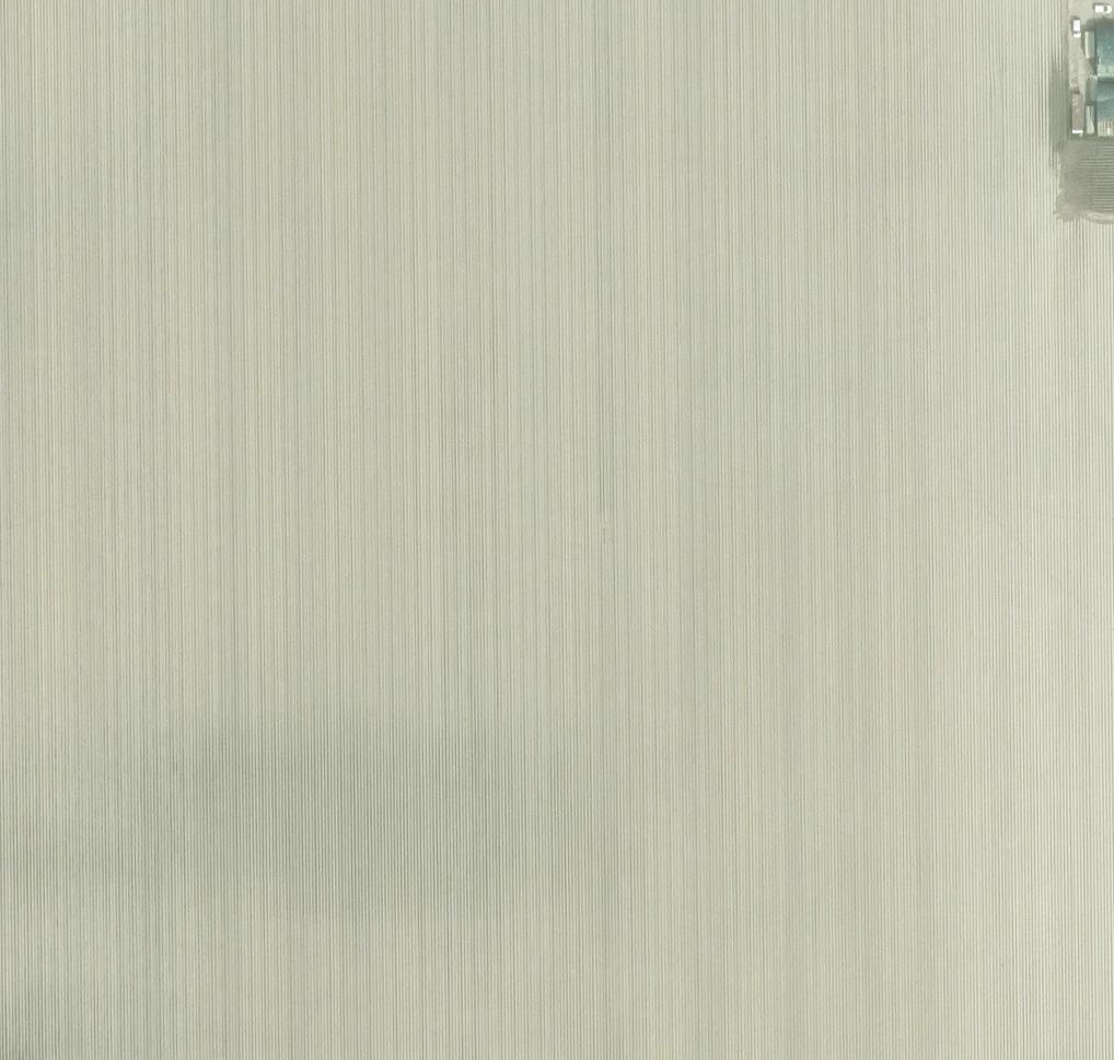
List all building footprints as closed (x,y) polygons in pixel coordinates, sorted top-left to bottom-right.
[(1098,23),(1099,136),(1113,136),(1113,23),(1098,23)]
